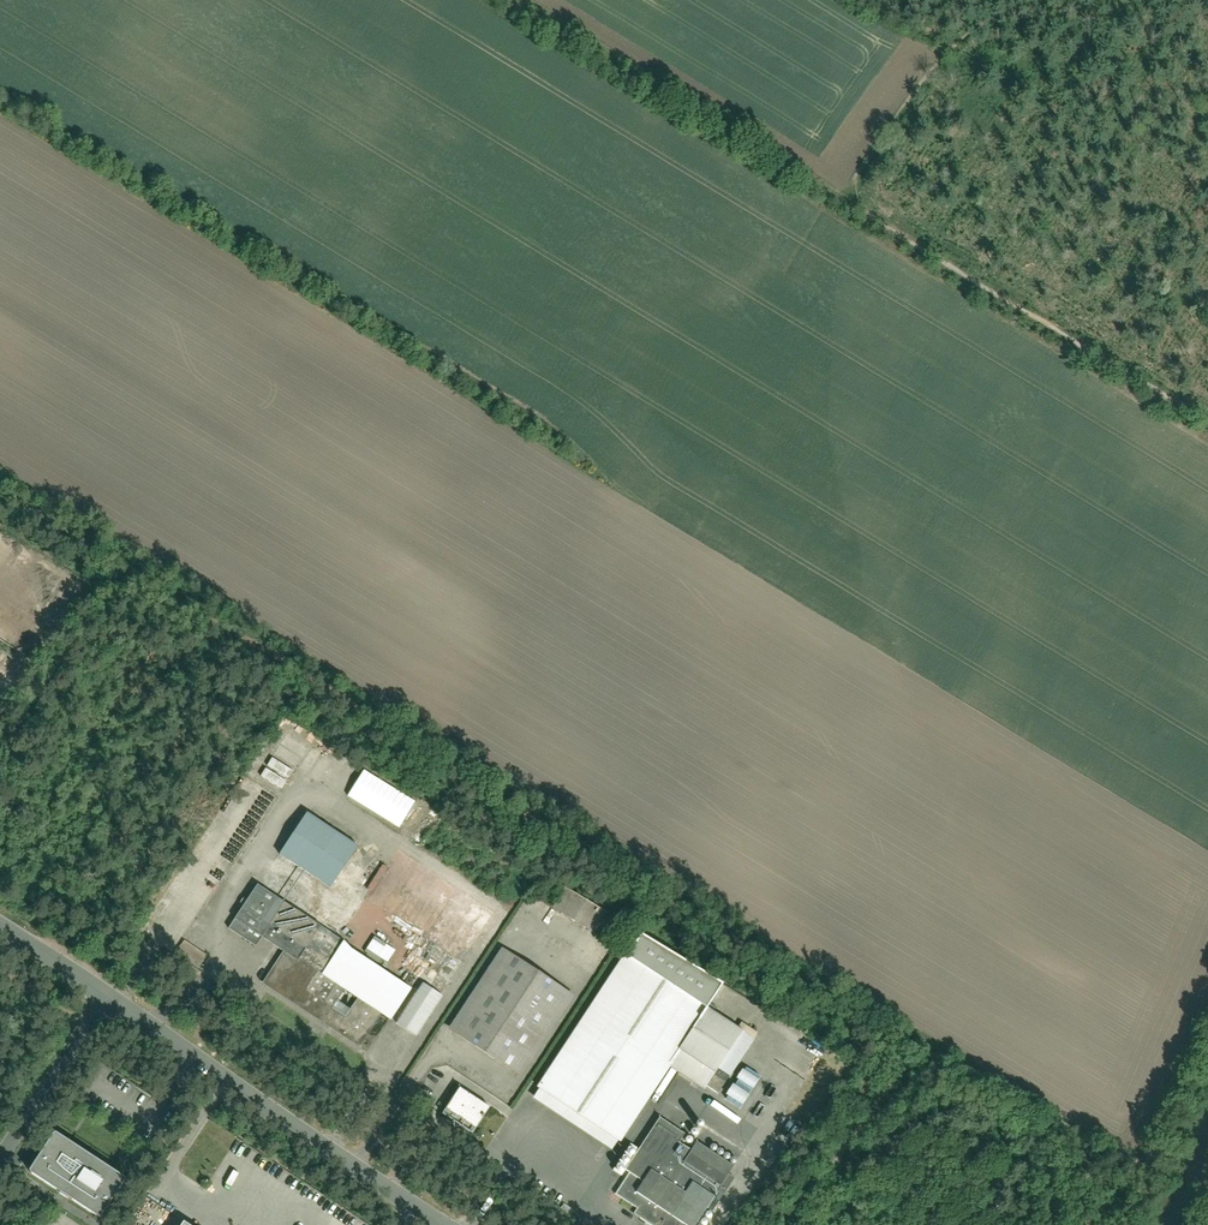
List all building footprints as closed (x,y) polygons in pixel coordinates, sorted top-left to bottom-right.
[(359,769),(343,796),(399,828),(414,801),(359,769)] [(359,848),(309,817),(283,859),(333,890),(359,848)] [(373,892),(385,866),(379,863),(367,889),(373,892)] [(357,1046),(401,981),(259,885),(230,929),(254,945),(261,933),(286,950),(263,983),(357,1046)] [(564,888),(552,909),(593,934),(606,914),(564,888)] [(372,936),(364,949),(386,962),(394,949),(372,936)] [(500,948),(456,1016),(448,1029),(523,1081),(576,997),(500,948)] [(729,1036),(685,1006),(621,963),(538,1085),(614,1137),(662,1065),(693,1086),(708,1065),(724,1076),(752,1034),(738,1024),(729,1036)] [(416,1038),(441,996),(418,982),(393,1024),(416,1038)] [(722,1097),(742,1109),(760,1077),(740,1065),(722,1097)] [(489,1108),(459,1088),(442,1114),(472,1134),(489,1108)] [(733,1166),(659,1118),(638,1149),(630,1144),(617,1164),(629,1172),(615,1193),(637,1208),(633,1213),(652,1224),(677,1224),(679,1222),(684,1224),(694,1224),(705,1208),(711,1212),(733,1178),(727,1174),(733,1166)] [(98,1215),(124,1177),(58,1133),(33,1172),(98,1215)]
